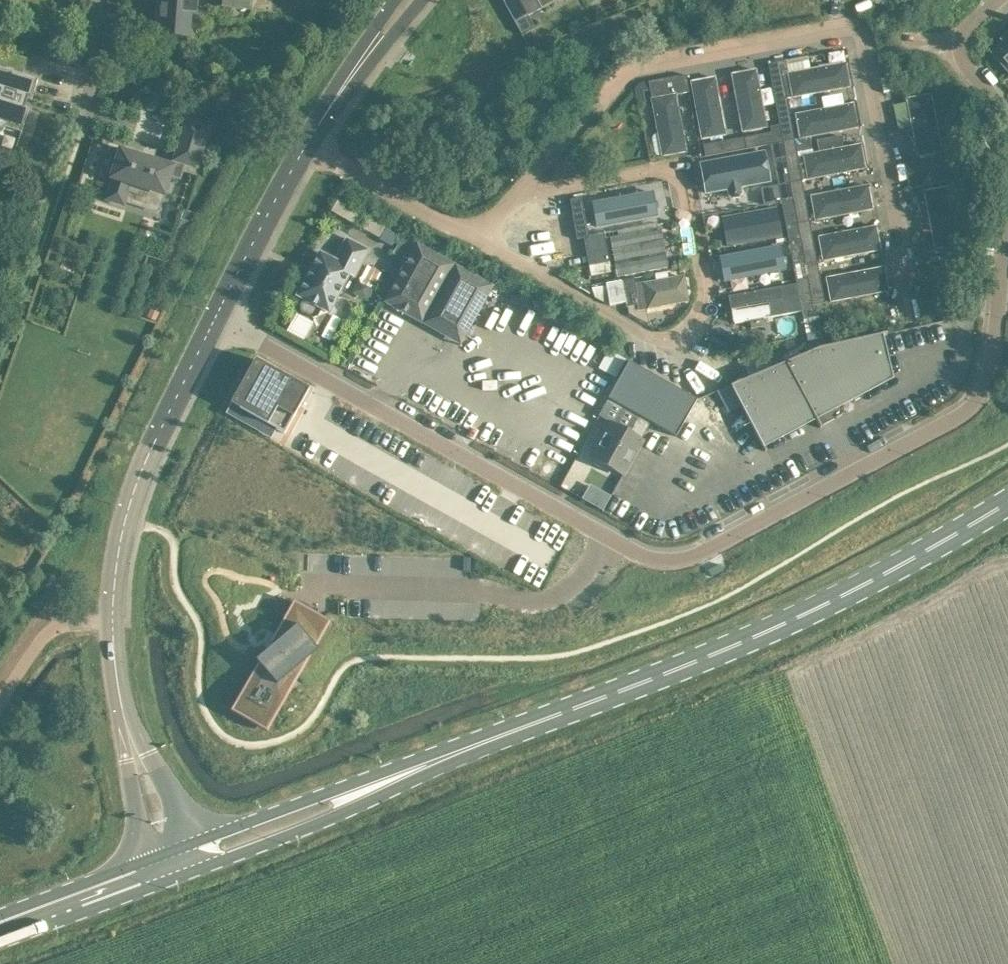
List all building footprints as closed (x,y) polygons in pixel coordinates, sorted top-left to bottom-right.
[(197,0),(159,0),(158,7),(162,7),(160,33),(161,33),(161,37),(161,39),(162,42),(163,43),(165,45),(167,45),(168,46),(171,45),(173,45),(174,43),(176,41),(176,39),(177,35),(188,36),(190,12),(196,12),(197,0)] [(211,7),(232,9),(232,7),(253,10),(253,8),(265,9),(266,0),(212,0),(211,7)] [(515,23),(527,16),(519,0),(502,0),(515,23)] [(993,53),(1007,70),(1007,34),(1002,39),(1005,42),(993,53)] [(22,75),(27,58),(0,50),(0,128),(4,129),(5,126),(22,132),(29,108),(25,107),(27,98),(32,100),(38,80),(22,75)] [(785,60),(768,63),(769,73),(775,100),(786,98),(792,97),(849,86),(845,63),(788,73),(785,60)] [(732,74),(742,131),(766,127),(755,70),(732,74)] [(676,76),(648,81),(658,133),(656,133),(653,135),(652,138),(655,152),(657,155),(660,156),(662,155),(662,156),(686,151),(675,94),(689,92),(686,78),(685,74),(676,76)] [(725,135),(714,77),(691,82),(702,139),(725,135)] [(941,151),(930,94),(907,99),(918,156),(941,151)] [(857,127),(853,103),(796,114),(800,138),(811,136),(857,127)] [(789,112),(777,114),(782,141),(794,139),(789,112)] [(107,199),(124,205),(127,192),(143,197),(146,189),(164,195),(170,176),(180,179),(185,163),(197,167),(210,124),(198,120),(197,122),(187,119),(172,166),(152,159),(142,156),(120,149),(117,158),(112,157),(109,167),(114,169),(111,178),(113,179),(107,199)] [(743,137),(746,149),(770,144),(773,144),(771,132),(743,137)] [(800,138),(796,139),(799,152),(814,149),(811,136),(800,138)] [(815,153),(803,155),(808,179),(865,168),(860,144),(843,148),(841,136),(816,141),(818,152),(815,153)] [(794,139),(782,141),(785,155),(784,155),(785,159),(789,182),(802,180),(808,179),(803,155),(815,153),(814,149),(799,152),(796,139),(794,139)] [(705,156),(732,151),(730,140),(703,145),(705,156)] [(773,144),(770,144),(774,161),(778,186),(778,187),(790,185),(789,182),(785,159),(784,155),(782,142),(773,144)] [(699,162),(704,194),(726,190),(727,195),(732,198),(739,197),(742,192),(741,187),(770,182),(764,150),(699,162)] [(919,162),(921,174),(948,168),(946,157),(919,162)] [(948,168),(921,174),(923,185),(951,180),(948,168)] [(811,196),(816,220),(873,209),(868,185),(811,196)] [(778,186),(762,189),(765,205),(781,202),(781,201),(778,187),(778,186)] [(958,244),(948,187),(924,191),(935,248),(958,244)] [(652,189),(593,201),(598,224),(656,213),(652,189)] [(804,193),(791,196),(792,199),(797,223),(809,221),(804,193)] [(577,239),(584,238),(589,237),(584,212),(581,198),(570,200),(572,214),(577,239)] [(797,224),(797,223),(792,199),(781,201),(781,202),(786,226),(797,224)] [(777,208),(721,218),(727,246),(782,236),(777,208)] [(381,239),(380,240),(391,247),(399,233),(388,226),(381,239)] [(819,237),(823,260),(880,250),(876,226),(819,237)] [(610,238),(612,249),(617,277),(668,267),(660,228),(610,238)] [(589,237),(584,238),(592,282),(612,279),(604,234),(589,237)] [(799,237),(799,238),(805,264),(817,262),(812,234),(799,237)] [(402,236),(394,251),(408,258),(416,243),(402,236)] [(354,277),(356,273),(368,249),(347,238),(335,260),(319,252),(297,295),(304,299),(300,307),(301,311),(313,318),(318,316),(322,308),(329,312),(349,274),(354,277)] [(805,264),(799,238),(788,240),(794,272),(806,270),(805,264)] [(384,302),(422,324),(460,345),(494,285),(417,243),(384,302)] [(781,250),(722,261),(726,284),(786,273),(781,250)] [(826,278),(831,301),(888,291),(883,267),(826,278)] [(806,270),(794,272),(803,319),(815,317),(814,313),(812,305),(811,303),(807,277),(806,270)] [(667,271),(655,273),(656,281),(663,279),(668,278),(667,271)] [(642,283),(647,309),(689,301),(684,275),(668,278),(663,279),(656,281),(642,283)] [(812,305),(825,303),(820,275),(807,277),(811,303),(812,305)] [(639,304),(634,278),(623,280),(627,302),(628,306),(639,304)] [(367,299),(373,287),(359,279),(352,292),(367,299)] [(623,280),(607,284),(610,305),(627,302),(623,280)] [(728,296),(733,324),(748,321),(750,328),(763,326),(762,318),(800,311),(795,284),(778,287),(728,296)] [(160,311),(151,307),(147,315),(156,319),(160,311)] [(819,347),(786,362),(821,427),(821,426),(842,415),(837,405),(853,397),(854,400),(862,395),(861,392),(890,377),(880,335),(887,334),(887,332),(819,347)] [(608,350),(600,368),(618,375),(626,357),(608,350)] [(309,389),(256,359),(231,403),(284,433),(309,389)] [(619,379),(608,398),(638,415),(651,422),(676,436),(697,399),(676,387),(629,361),(619,379)] [(821,427),(786,362),(730,385),(765,451),(766,450),(763,444),(814,417),(820,428),(821,427)] [(629,432),(611,422),(591,457),(594,459),(594,463),(601,468),(605,465),(623,475),(642,440),(641,439),(651,422),(638,415),(629,432)] [(592,484),(584,498),(604,509),(612,495),(592,484)] [(259,663),(230,713),(265,733),(301,671),(329,622),(293,603),(288,613),(259,663)]
